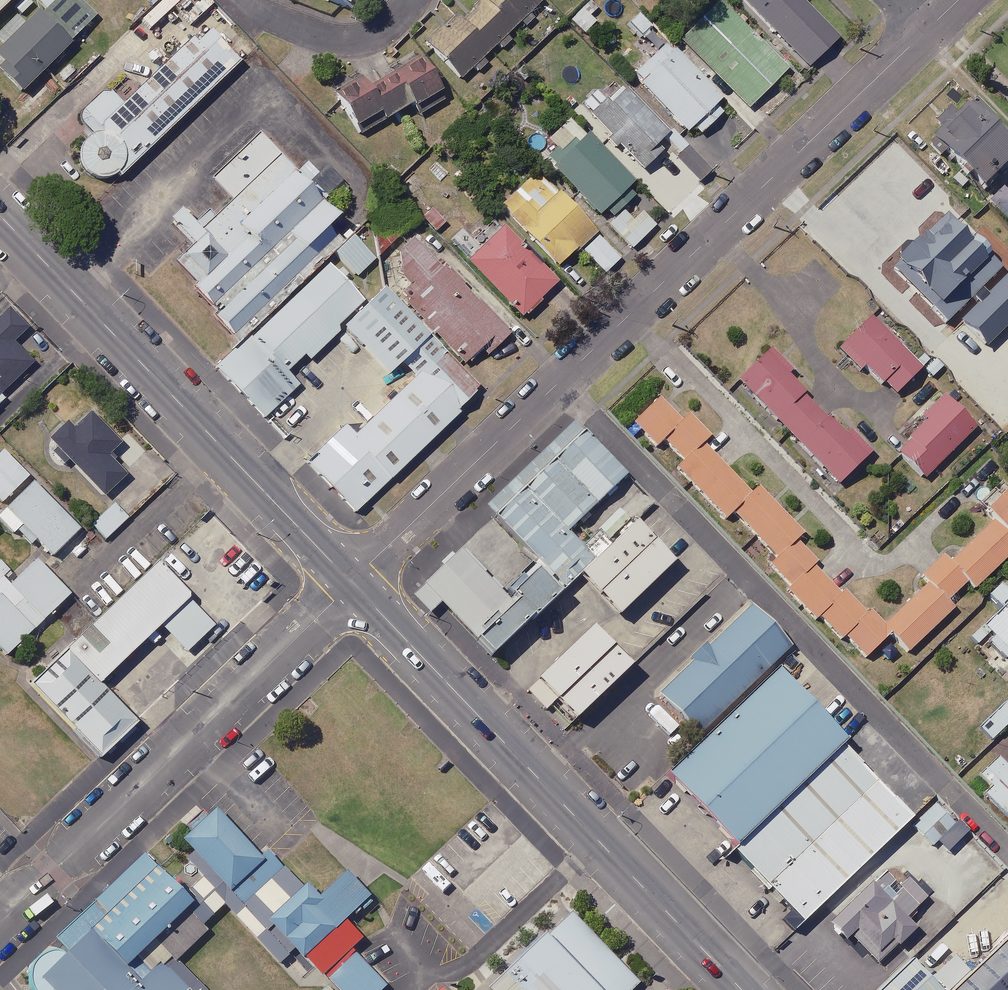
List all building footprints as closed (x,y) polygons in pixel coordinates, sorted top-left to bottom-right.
[(13,0),(0,0),(0,13),(13,0)] [(49,9),(57,0),(40,0),(49,9)] [(142,19),(151,29),(183,0),(164,0),(142,19)] [(344,11),(350,0),(319,0),(344,11)] [(535,0),(479,0),(482,3),(460,25),(454,19),(427,46),(460,80),(539,4),(535,0)] [(808,68),(835,41),(796,0),(742,0),(808,68)] [(785,72),(720,5),(682,43),(747,110),(785,72)] [(596,23),(580,9),(569,22),(584,36),(596,23)] [(653,31),(638,15),(627,25),(642,41),(653,31)] [(22,25),(0,46),(0,103),(50,55),(22,25)] [(97,193),(219,75),(185,39),(58,158),(55,165),(54,171),(57,181),(65,191),(76,195),(88,195),(97,193)] [(719,101),(665,45),(631,78),(685,134),(691,128),(699,137),(721,115),(713,107),(719,101)] [(440,103),(416,62),(366,92),(358,79),(337,92),(347,109),(344,111),(358,137),(411,106),(417,116),(440,103)] [(665,136),(621,88),(590,116),(619,148),(621,146),(636,162),(665,136)] [(968,107),(930,143),(977,195),(1007,167),(1007,151),(968,107)] [(223,193),(271,148),(254,130),(207,176),(223,193)] [(631,183),(587,137),(554,168),(606,223),(632,198),(625,189),(631,183)] [(347,228),(271,148),(223,193),(166,247),(191,274),(182,283),(233,336),(347,228)] [(596,230),(546,178),(529,193),(521,184),(499,205),(558,266),(596,230)] [(1003,192),(990,205),(1007,223),(1007,197),(1003,192)] [(632,221),(623,211),(608,225),(631,248),(654,226),(641,212),(632,221)] [(998,274),(946,220),(896,270),(948,323),(998,274)] [(558,283),(505,226),(469,260),(521,317),(558,283)] [(352,232),(333,252),(361,278),(380,257),(352,232)] [(620,258),(598,235),(582,250),(604,273),(620,258)] [(505,336),(413,240),(388,263),(416,292),(407,300),(471,368),(505,336)] [(340,321),(362,300),(327,264),(220,365),(268,415),(305,380),(292,366),(340,321)] [(1007,281),(961,325),(984,349),(1007,325),(1007,283),(1007,281)] [(382,282),(362,300),(340,321),(388,372),(410,351),(419,360),(460,403),(479,384),(382,282)] [(920,371),(870,323),(844,349),(894,397),(920,371)] [(0,334),(0,353),(9,344),(0,334)] [(844,438),(768,358),(741,383),(839,485),(869,457),(848,435),(844,438)] [(348,508),(460,403),(419,360),(308,466),(348,508)] [(19,384),(0,364),(0,403),(19,384)] [(659,402),(633,427),(655,451),(664,443),(683,463),(676,470),(724,521),(732,514),(776,560),(765,570),(814,621),(818,618),(841,642),(846,637),(866,658),(890,636),(907,654),(953,610),(946,603),(966,584),(973,591),(1007,558),(1007,496),(985,518),(992,525),(948,567),(941,559),(921,578),(928,586),(879,633),(843,595),(839,598),(811,569),(815,565),(795,544),(802,537),(758,491),(752,497),(702,445),(709,439),(690,419),(682,427),(659,402)] [(974,433),(942,402),(924,421),(928,425),(898,455),(925,482),(974,433)] [(95,457),(69,430),(34,463),(82,514),(105,491),(83,468),(95,457)] [(578,437),(514,497),(556,541),(620,481),(578,437)] [(0,492),(0,543),(28,572),(53,548),(0,492)] [(556,541),(514,497),(485,524),(552,594),(581,567),(556,541)] [(129,518),(115,504),(94,525),(108,539),(129,518)] [(715,578),(648,508),(493,655),(560,725),(715,578)] [(502,598),(458,553),(418,592),(461,637),(502,598)] [(502,598),(461,637),(484,661),(552,597),(529,572),(502,598)] [(166,608),(133,573),(3,695),(77,773),(117,737),(76,693),(166,608)] [(14,577),(0,591),(0,654),(46,611),(14,577)] [(971,639),(977,645),(989,634),(1007,655),(1007,605),(971,639)] [(771,663),(733,623),(639,712),(677,751),(771,663)] [(820,761),(749,687),(639,790),(709,864),(820,761)] [(1007,703),(981,727),(993,740),(1007,726),(1007,704),(1007,703)] [(997,757),(980,776),(991,787),(984,794),(1007,817),(1007,768),(997,757)] [(820,761),(709,864),(783,943),(894,840),(820,761)] [(955,825),(934,803),(911,825),(932,847),(955,825)] [(286,919),(192,818),(146,861),(234,954),(249,941),(272,966),(335,907),(318,889),(286,919)] [(130,871),(2,989),(159,989),(154,985),(198,944),(130,871)] [(916,934),(873,883),(829,921),(846,941),(852,936),(878,967),(916,934)] [(552,917),(474,989),(621,989),(552,917)] [(957,989),(1007,989),(1007,941),(957,989)] [(912,964),(885,989),(937,989),(912,964)] [(336,969),(314,989),(356,989),(336,969)]
